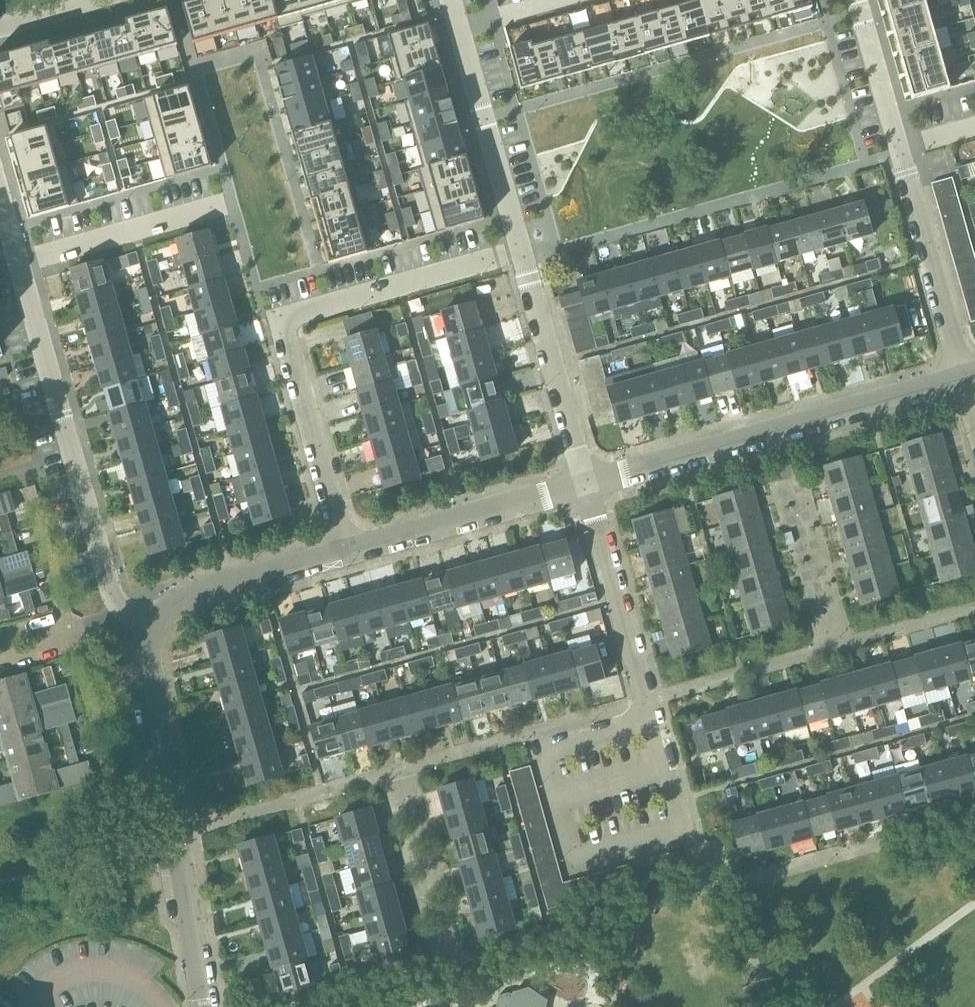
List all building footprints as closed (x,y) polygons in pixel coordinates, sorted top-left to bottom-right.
[(184,5),(195,43),(215,38),(205,0),(201,0),(184,5)] [(215,38),(218,37),(236,32),(227,0),(205,0),(215,38)] [(236,32),(239,31),(257,26),(250,0),(227,0),(236,32)] [(257,26),(263,24),(276,20),(277,20),(272,0),(250,0),(257,26)] [(277,20),(276,20),(278,29),(304,22),(303,18),(301,18),(297,0),(272,0),(277,20)] [(301,18),(303,18),(325,11),(321,0),(297,0),(301,18)] [(325,11),(348,5),(346,0),(321,0),(325,11)] [(698,1),(709,37),(729,31),(721,0),(701,0),(698,1)] [(729,31),(750,25),(743,0),(721,0),(729,31)] [(750,25),(771,19),(765,0),(743,0),(750,25)] [(771,19),(792,13),(788,0),(765,0),(771,19)] [(792,13),(811,8),(809,0),(788,0),(792,13)] [(889,20),(927,9),(925,0),(884,0),(889,20)] [(957,1),(960,9),(971,5),(970,0),(960,0),(957,1)] [(698,1),(678,7),(688,43),(698,40),(709,37),(698,1)] [(678,7),(657,12),(667,49),(677,46),(688,43),(678,7)] [(933,30),(927,9),(889,20),(895,41),(933,30)] [(166,10),(146,15),(157,52),(176,46),(166,10)] [(410,12),(401,14),(403,24),(413,22),(410,12)] [(657,12),(636,18),(646,55),(657,52),(667,49),(657,12)] [(401,14),(392,17),(394,27),(403,24),(401,14)] [(146,15),(127,21),(137,57),(157,52),(146,15)] [(636,18),(615,24),(625,60),(646,55),(636,18)] [(127,21),(107,26),(117,63),(137,57),(127,21)] [(388,35),(377,38),(384,61),(390,59),(395,58),(436,47),(429,24),(388,35)] [(615,24),(594,30),(605,66),(625,60),(615,24)] [(364,25),(354,27),(357,37),(366,35),(364,25)] [(107,26),(87,32),(98,68),(117,63),(107,26)] [(354,27),(345,30),(348,40),(357,37),(354,27)] [(594,30),(574,36),(584,72),(605,66),(594,30)] [(901,61),(939,51),(933,30),(895,41),(901,61)] [(87,32),(68,37),(78,74),(98,68),(87,32)] [(331,34),(322,36),(325,46),(334,44),(331,34)] [(967,35),(957,38),(959,45),(969,42),(967,35)] [(574,36),(553,42),(563,78),(584,72),(574,36)] [(68,37),(48,43),(58,79),(78,74),(68,37)] [(282,37),(273,39),(276,49),(285,47),(282,37)] [(308,40),(299,43),(302,53),(311,50),(308,40)] [(553,42),(532,48),(542,84),(563,78),(553,42)] [(48,43),(28,48),(39,85),(58,79),(48,43)] [(299,43),(290,45),(293,55),(302,53),(299,43)] [(531,43),(511,49),(523,89),(542,84),(532,48),(531,43)] [(285,47),(276,49),(279,59),(288,57),(285,47)] [(395,58),(390,59),(396,81),(403,79),(442,68),(436,47),(395,58)] [(28,48),(9,54),(19,90),(20,90),(39,85),(28,48)] [(906,80),(944,69),(939,51),(901,61),(906,80)] [(0,57),(0,101),(3,112),(25,106),(20,90),(19,90),(9,54),(0,57)] [(317,55),(274,67),(280,90),(323,78),(323,77),(317,55)] [(368,55),(358,58),(361,67),(369,65),(371,65),(368,55)] [(345,72),(353,70),(355,69),(352,60),(342,63),(345,72)] [(442,68),(403,79),(403,80),(409,100),(409,101),(448,90),(442,68)] [(912,100),(950,89),(944,69),(906,80),(912,100)] [(173,74),(164,76),(167,86),(176,84),(173,74)] [(164,76),(155,79),(158,89),(167,86),(164,76)] [(323,78),(280,90),(286,112),(329,100),(330,101),(334,100),(327,76),(323,77),(323,78)] [(375,78),(365,80),(367,89),(377,87),(375,78)] [(349,85),(351,94),(361,91),(359,82),(349,85)] [(134,84),(125,87),(128,97),(137,94),(134,84)] [(188,86),(144,99),(150,120),(194,107),(188,86)] [(125,87),(116,89),(119,99),(128,97),(125,87)] [(377,87),(367,89),(370,99),(380,96),(377,87)] [(409,100),(405,101),(411,125),(454,112),(448,90),(409,101),(409,100)] [(361,91),(351,94),(354,103),(364,100),(361,91)] [(94,96),(85,98),(88,108),(97,106),(94,96)] [(85,98),(76,101),(79,111),(88,108),(85,98)] [(329,100),(286,112),(292,134),(336,122),(335,121),(330,101),(329,100)] [(55,107),(46,109),(49,119),(58,117),(55,107)] [(194,107),(150,120),(155,139),(200,127),(194,107)] [(46,109),(37,112),(39,122),(49,119),(46,109)] [(454,112),(411,125),(417,146),(460,134),(454,112)] [(19,113),(5,117),(8,126),(22,122),(19,113)] [(116,120),(106,123),(108,132),(118,129),(116,120)] [(336,122),(292,134),(299,156),(342,144),(342,145),(347,144),(340,120),(335,121),(336,122)] [(387,121),(377,124),(380,133),(390,131),(387,121)] [(100,124),(90,127),(92,136),(102,133),(100,124)] [(46,126),(10,136),(16,157),(52,147),(46,126)] [(361,129),(364,138),(374,135),(371,126),(361,129)] [(200,127),(155,139),(161,159),(205,146),(200,127)] [(118,129),(108,132),(111,141),(121,138),(118,129)] [(390,131),(380,133),(382,142),(392,140),(390,131)] [(102,133),(92,136),(95,145),(105,142),(102,133)] [(460,134),(417,146),(423,167),(423,168),(466,156),(460,134)] [(374,135),(364,138),(366,147),(376,144),(374,135)] [(342,144),(299,156),(305,178),(348,166),(348,165),(342,145),(342,144)] [(205,146),(161,159),(167,179),(211,166),(205,146)] [(52,147),(16,157),(21,177),(58,166),(52,147)] [(423,167),(419,169),(425,190),(472,177),(466,156),(423,168),(423,167)] [(127,159),(117,162),(119,171),(129,168),(127,159)] [(111,163),(101,166),(104,175),(114,172),(111,163)] [(58,166),(21,177),(27,196),(72,183),(67,164),(58,166)] [(348,166),(305,178),(311,200),(354,188),(354,189),(359,188),(352,164),(348,165),(348,166)] [(399,165),(390,168),(392,177),(402,174),(399,165)] [(967,165),(958,168),(961,180),(971,177),(967,165)] [(129,168),(119,171),(122,180),(132,177),(129,168)] [(373,173),(376,182),(386,179),(383,170),(373,173)] [(114,172),(104,175),(106,184),(116,181),(114,172)] [(402,174),(392,177),(395,186),(405,183),(402,174)] [(472,177),(425,190),(431,211),(478,198),(472,177)] [(931,183),(934,194),(955,188),(952,177),(931,183)] [(389,188),(386,179),(376,182),(379,191),(389,188)] [(72,183),(27,196),(33,217),(78,204),(72,183)] [(354,188),(311,200),(317,221),(360,209),(360,208),(354,189),(354,188)] [(937,205),(958,199),(955,188),(934,194),(937,205)] [(478,198),(431,211),(437,233),(484,220),(478,198)] [(937,205),(940,215),(961,209),(958,199),(937,205)] [(837,209),(846,243),(871,236),(862,202),(837,209)] [(360,209),(317,221),(323,242),(366,229),(366,231),(371,229),(364,206),(360,208),(360,209)] [(411,207),(401,210),(404,219),(414,216),(411,207)] [(837,209),(814,216),(823,249),(846,243),(837,209)] [(943,226),(964,220),(961,209),(940,215),(943,226)] [(385,214),(388,223),(398,221),(395,211),(385,214)] [(414,216),(404,219),(406,228),(416,225),(414,216)] [(814,216),(790,223),(799,256),(823,249),(814,216)] [(943,226),(946,237),(967,231),(964,220),(943,226)] [(400,230),(398,221),(388,223),(390,232),(400,230)] [(790,223),(767,229),(776,263),(799,256),(790,223)] [(366,229),(323,242),(329,264),(372,251),(366,231),(366,229)] [(753,269),(776,263),(767,229),(744,236),(753,269)] [(970,242),(967,231),(946,237),(949,248),(970,242)] [(210,232),(177,241),(184,265),(217,255),(210,232)] [(744,236),(720,243),(729,276),(753,269),(744,236)] [(949,248),(952,258),(973,252),(970,242),(949,248)] [(712,245),(697,249),(707,282),(729,276),(720,243),(712,245)] [(683,289),(707,282),(697,249),(689,251),(674,256),(683,289)] [(131,266),(140,264),(137,252),(128,255),(131,266)] [(973,252),(952,258),(955,269),(974,263),(974,258),(973,252)] [(217,255),(184,265),(190,288),(223,279),(217,255)] [(665,258),(650,262),(660,295),(683,289),(674,256),(665,258)] [(157,259),(148,262),(151,273),(161,271),(157,259)] [(867,272),(880,269),(878,259),(865,262),(867,272)] [(78,294),(111,285),(105,261),(71,271),(78,294)] [(642,265),(627,269),(636,302),(639,314),(663,308),(660,295),(650,262),(642,265)] [(958,280),(974,275),(974,263),(955,269),(958,280)] [(618,271),(603,275),(613,309),(616,321),(627,318),(623,306),(636,302),(627,269),(618,271)] [(841,270),(829,273),(832,282),(844,279),(841,270)] [(164,283),(161,271),(151,273),(154,285),(164,283)] [(818,276),(820,286),(832,282),(829,273),(818,276)] [(582,290),(585,303),(589,315),(613,309),(603,275),(580,282),(582,290)] [(958,280),(961,290),(974,287),(974,275),(958,280)] [(197,312),(230,303),(223,279),(190,288),(197,312)] [(861,293),(872,290),(873,289),(870,280),(858,283),(861,293)] [(795,282),(782,286),(785,296),(797,292),(795,282)] [(858,283),(846,286),(849,296),(861,293),(858,283)] [(78,294),(85,318),(118,308),(111,285),(78,294)] [(772,289),(775,299),(785,296),(782,286),(772,289)] [(137,289),(141,301),(150,299),(147,287),(137,289)] [(965,301),(974,298),(974,287),(961,290),(965,301)] [(562,309),(564,309),(585,303),(582,290),(558,297),(562,309)] [(868,316),(877,349),(901,343),(901,342),(915,338),(913,330),(906,306),(878,313),(872,290),(861,293),(868,316)] [(811,296),(813,306),(825,303),(822,293),(811,296)] [(748,296),(736,300),(739,309),(751,306),(748,296)] [(801,309),(813,306),(811,296),(799,299),(801,309)] [(968,312),(974,310),(974,298),(965,301),(968,312)] [(144,313),(153,311),(150,299),(141,301),(144,313)] [(725,303),(728,312),(739,309),(736,300),(725,303)] [(230,303),(197,312),(203,335),(236,326),(230,303)] [(564,309),(568,322),(589,316),(589,315),(585,303),(564,309)] [(449,338),(482,329),(475,304),(442,314),(449,338)] [(164,321),(174,318),(171,306),(161,309),(164,321)] [(764,309),(767,319),(779,316),(776,306),(764,309)] [(85,318),(91,341),(125,332),(118,308),(85,318)] [(693,322),(704,319),(702,309),(690,313),(693,322)] [(755,323),(767,319),(764,309),(752,312),(755,323)] [(693,322),(690,313),(678,316),(681,325),(693,322)] [(592,327),(589,316),(568,322),(571,333),(592,327)] [(868,316),(845,323),(854,356),(877,349),(868,316)] [(174,318),(164,321),(168,333),(178,330),(174,318)] [(376,331),(372,318),(364,321),(368,334),(376,331)] [(715,323),(718,333),(727,331),(725,321),(715,323)] [(655,322),(643,326),(646,335),(658,332),(655,322)] [(400,338),(410,335),(407,323),(397,326),(400,338)] [(709,336),(718,333),(715,323),(706,326),(709,336)] [(854,356),(845,323),(821,329),(830,363),(854,356)] [(236,326),(203,335),(210,359),(243,350),(236,326)] [(646,335),(643,326),(631,329),(634,338),(646,335)] [(571,333),(574,344),(595,338),(592,327),(571,333)] [(482,329),(449,338),(456,362),(489,353),(486,344),(482,329)] [(830,363),(821,329),(798,336),(807,369),(830,363)] [(347,351),(351,365),(385,356),(378,331),(344,341),(347,351)] [(421,346),(430,343),(427,331),(417,334),(421,346)] [(98,365),(131,356),(125,332),(91,341),(98,365)] [(686,342),(683,332),(671,336),(674,346),(686,342)] [(150,337),(154,349),(164,346),(161,335),(150,337)] [(596,339),(595,338),(574,344),(578,355),(610,345),(608,336),(596,339)] [(662,349),(674,346),(671,336),(659,339),(662,349)] [(798,336),(774,343),(783,376),(807,369),(798,336)] [(434,356),(430,343),(421,346),(424,358),(434,356)] [(783,376),(774,343),(751,349),(760,382),(783,376)] [(157,361),(167,358),(164,346),(154,349),(157,361)] [(639,356),(636,346),(624,349),(627,359),(639,356)] [(615,362),(627,359),(624,349),(612,352),(615,362)] [(751,349),(727,356),(736,389),(760,382),(751,349)] [(217,383),(250,373),(243,350),(210,359),(217,383)] [(178,368),(187,365),(184,353),(174,356),(178,368)] [(489,353),(456,362),(463,387),(495,378),(493,369),(489,353)] [(98,365),(105,389),(138,379),(131,356),(98,365)] [(385,356),(351,365),(352,369),(354,375),(358,390),(392,380),(385,356)] [(582,373),(603,367),(600,356),(579,362),(582,373)] [(736,389),(727,356),(704,363),(713,396),(736,389)] [(406,363),(410,375),(421,372),(417,360),(407,363),(406,363)] [(713,396),(704,363),(680,369),(689,402),(713,396)] [(191,377),(187,365),(178,368),(181,380),(191,377)] [(630,372),(633,382),(642,415),(648,414),(652,413),(666,409),(657,376),(654,366),(630,372)] [(8,376),(8,375),(6,367),(0,369),(0,378),(8,376)] [(586,384),(606,378),(603,367),(582,373),(586,384)] [(689,402),(680,369),(657,376),(666,409),(689,402)] [(424,384),(421,372),(410,375),(413,387),(424,385),(424,384)] [(256,397),(250,373),(217,383),(223,406),(256,397)] [(469,411),(502,402),(495,378),(463,387),(452,390),(458,414),(469,411)] [(610,389),(606,378),(586,384),(589,395),(610,389)] [(111,412),(144,403),(138,379),(105,389),(111,412)] [(361,399),(365,414),(399,405),(392,380),(358,390),(361,399)] [(434,395),(444,392),(441,380),(431,383),(434,395)] [(164,384),(167,396),(177,393),(174,381),(164,384)] [(642,415),(633,382),(610,389),(613,400),(616,410),(619,422),(642,415)] [(610,389),(589,395),(592,406),(613,400),(610,389)] [(180,405),(177,393),(167,396),(170,408),(180,405)] [(230,430),(263,420),(256,397),(223,406),(230,430)] [(613,400),(592,406),(595,416),(616,410),(613,400)] [(191,415),(200,412),(197,401),(188,403),(191,415)] [(502,402),(469,411),(476,436),(509,426),(506,416),(502,402)] [(111,412),(118,436),(151,426),(144,403),(111,412)] [(372,439),(406,429),(399,405),(365,414),(368,423),(372,439)] [(447,405),(438,408),(441,419),(451,417),(447,405)] [(421,411),(424,424),(434,421),(431,409),(421,411)] [(204,424),(200,412),(191,415),(194,427),(204,424)] [(237,453),(270,444),(263,420),(230,430),(237,453)] [(428,436),(438,433),(434,421),(424,424),(428,436)] [(125,459),(158,450),(151,426),(118,436),(125,459)] [(509,426),(476,436),(483,460),(516,451),(513,441),(509,426)] [(448,443),(458,441),(454,428),(445,431),(448,443)] [(177,431),(180,443),(190,440),(187,429),(177,431)] [(375,448),(379,463),(412,454),(406,429),(372,439),(375,448)] [(910,474),(915,472),(949,463),(942,435),(902,446),(902,447),(907,446),(914,470),(909,471),(910,474)] [(184,455),(194,452),(190,440),(180,443),(184,455)] [(461,453),(458,441),(448,443),(452,456),(461,453)] [(276,467),(270,444),(237,453),(243,477),(276,467)] [(204,462),(214,459),(210,447),(201,450),(204,462)] [(125,459),(131,483),(164,474),(158,450),(125,459)] [(386,488),(419,478),(412,454),(379,463),(386,488)] [(829,496),(864,486),(857,462),(862,460),(861,458),(822,469),(829,496)] [(217,471),(214,459),(204,462),(207,474),(217,471)] [(918,501),(922,500),(957,490),(949,463),(915,472),(921,497),(917,498),(918,501)] [(283,491),(276,467),(243,477),(250,500),(283,491)] [(138,507),(171,497),(164,474),(131,483),(138,507)] [(190,479),(194,491),(204,488),(200,476),(190,479)] [(869,485),(864,486),(829,496),(837,523),(871,514),(864,489),(869,487),(869,485)] [(197,502),(207,500),(204,488),(194,491),(197,502)] [(725,526),(760,516),(752,488),(713,499),(713,500),(718,499),(725,523),(720,525),(720,528),(725,526)] [(925,528),(930,527),(965,517),(965,516),(962,508),(957,490),(922,500),(929,524),(924,525),(925,528)] [(283,491),(250,500),(257,524),(290,515),(283,491)] [(5,537),(14,535),(8,513),(16,511),(11,493),(0,496),(0,521),(5,537)] [(217,509),(227,507),(224,495),(214,498),(217,509)] [(138,507),(145,530),(178,521),(171,497),(138,507)] [(965,516),(974,513),(973,505),(962,508),(965,516)] [(230,519),(227,507),(217,509),(221,521),(230,519)] [(640,549),(674,539),(667,515),(672,514),(672,511),(632,523),(640,549)] [(876,512),(871,514),(837,523),(844,550),(879,540),(872,516),(877,515),(876,512)] [(728,554),(733,553),(768,543),(760,516),(725,526),(732,550),(727,552),(728,554)] [(932,555),(937,553),(972,544),(965,517),(930,527),(936,551),(932,553),(932,555)] [(152,554),(184,545),(178,521),(145,530),(152,554)] [(207,538),(217,535),(214,523),(203,526),(207,538)] [(33,570),(28,552),(20,555),(14,535),(5,537),(11,558),(0,561),(0,580),(33,570)] [(679,538),(674,539),(640,549),(647,576),(682,567),(675,542),(680,541),(679,538)] [(879,540),(844,550),(852,577),(886,567),(880,543),(884,541),(884,539),(879,540)] [(551,581),(575,574),(565,540),(541,547),(551,581)] [(736,581),(741,580),(775,570),(768,543),(733,553),(740,577),(735,579),(736,581)] [(937,553),(944,578),(939,579),(940,582),(974,572),(974,554),(972,544),(937,553)] [(527,587),(551,581),(541,547),(518,554),(527,587)] [(518,554),(494,560),(504,594),(527,587),(518,554)] [(480,601),(504,594),(494,560),(471,567),(480,601)] [(687,565),(682,567),(647,576),(655,603),(690,593),(683,569),(688,568),(687,565)] [(891,566),(886,567),(852,577),(859,605),(899,594),(899,593),(894,594),(887,570),(892,568),(891,566)] [(457,607),(480,601),(471,567),(447,574),(457,607)] [(42,568),(33,570),(36,580),(45,577),(42,568)] [(0,580),(0,622),(10,619),(3,598),(21,593),(27,614),(36,612),(30,590),(39,588),(36,580),(33,570),(0,580)] [(783,597),(775,570),(741,580),(747,604),(743,606),(743,608),(748,607),(783,597)] [(457,607),(447,574),(424,580),(433,614),(457,607)] [(409,621),(433,614),(424,580),(400,587),(409,621)] [(409,621),(400,587),(376,594),(386,627),(409,621)] [(690,593),(655,603),(663,630),(697,620),(690,596),(695,594),(695,592),(690,593)] [(595,593),(581,597),(584,606),(598,603),(595,593)] [(362,634),(386,627),(376,594),(353,600),(362,634)] [(571,610),(584,606),(581,597),(569,600),(571,610)] [(791,624),(783,597),(748,607),(755,631),(750,633),(751,635),(791,624)] [(339,641),(362,634),(353,600),(329,607),(339,641)] [(315,647),(339,641),(329,607),(306,614),(315,647)] [(545,607),(533,610),(536,620),(547,616),(545,607)] [(601,609),(586,613),(589,624),(598,622),(602,620),(604,620),(601,609)] [(536,620),(533,610),(521,614),(524,623),(536,620)] [(315,647),(306,614),(282,620),(291,654),(315,647)] [(576,627),(573,617),(561,620),(564,630),(576,627)] [(702,619),(697,620),(663,630),(671,658),(710,647),(710,646),(705,647),(698,623),(703,622),(702,619)] [(263,635),(273,632),(270,620),(260,623),(263,635)] [(498,620),(486,623),(489,633),(500,630),(498,620)] [(552,633),(564,630),(561,620),(549,624),(552,633)] [(489,633),(486,623),(474,627),(477,636),(489,633)] [(207,638),(214,662),(247,653),(240,628),(207,638)] [(529,640),(526,630),(514,634),(517,643),(529,640)] [(652,634),(654,641),(663,638),(661,632),(652,634)] [(450,633),(439,636),(441,646),(453,643),(450,633)] [(505,646),(517,643),(514,634),(502,637),(505,646)] [(441,646),(439,636),(427,640),(430,650),(441,646)] [(961,645),(971,678),(974,677),(974,641),(961,645)] [(481,653),(479,644),(467,647),(470,656),(481,653)] [(947,685),(971,678),(961,645),(938,652),(947,685)] [(403,646),(392,650),(394,660),(406,656),(403,646)] [(570,653),(580,686),(604,679),(595,646),(570,653)] [(458,660),(470,656),(467,647),(455,650),(458,660)] [(394,660),(392,650),(380,653),(383,663),(394,660)] [(924,691),(947,685),(938,652),(914,658),(924,691)] [(221,687),(254,677),(247,653),(214,662),(221,687)] [(566,690),(580,686),(570,653),(547,660),(556,693),(566,690)] [(270,660),(274,672),(283,669),(280,657),(270,660)] [(434,666),(432,657),(420,660),(423,669),(434,666)] [(924,691),(914,658),(891,665),(900,698),(924,691)] [(357,660),(345,663),(348,673),(359,669),(357,660)] [(411,673),(423,669),(420,660),(408,663),(411,673)] [(556,693),(547,660),(523,666),(533,700),(542,697),(556,693)] [(348,673),(345,663),(333,666),(336,676),(348,673)] [(876,705),(900,698),(891,665),(867,672),(876,705)] [(519,703),(533,700),(523,666),(500,673),(509,706),(519,703)] [(26,674),(7,680),(18,719),(72,703),(67,685),(58,688),(52,667),(43,669),(49,691),(32,696),(26,674)] [(277,684),(287,681),(283,669),(274,672),(277,684)] [(387,679),(384,670),(373,673),(376,682),(387,679)] [(472,717),(486,713),(476,680),(474,670),(450,677),(453,686),(462,719),(472,717)] [(876,705),(867,672),(843,678),(853,711),(876,705)] [(301,686),(312,683),(309,673),(298,676),(301,686)] [(364,686),(376,682),(373,673),(361,676),(364,686)] [(495,710),(509,706),(500,673),(476,680),(486,713),(495,710)] [(221,687),(228,711),(261,702),(254,677),(221,687)] [(829,718),(853,711),(843,678),(820,685),(829,718)] [(18,719),(7,680),(0,681),(0,724),(18,719)] [(341,692),(338,683),(326,686),(329,696),(341,692)] [(806,725),(829,718),(820,685),(796,692),(806,725)] [(317,699),(329,696),(326,686),(314,690),(317,699)] [(453,686),(429,693),(439,726),(449,723),(462,719),(453,686)] [(796,692),(773,698),(782,732),(806,725),(796,692)] [(290,693),(280,696),(283,709),(284,708),(294,706),(290,693)] [(424,730),(439,726),(429,693),(406,699),(415,733),(424,730)] [(758,738),(782,732),(773,698),(749,705),(758,738)] [(406,699),(382,706),(392,739),(401,737),(415,733),(406,699)] [(234,736),(268,726),(261,702),(228,711),(234,736)] [(966,705),(968,714),(974,712),(974,702),(966,705)] [(72,703),(18,719),(29,757),(48,752),(42,731),(59,726),(65,747),(74,744),(68,723),(77,721),(72,703)] [(749,705),(725,712),(735,745),(758,738),(749,705)] [(284,708),(287,720),(297,718),(294,706),(284,708)] [(378,743),(392,739),(382,706),(359,713),(368,746),(378,743)] [(942,711),(930,714),(932,724),(944,721),(942,711)] [(711,752),(735,745),(725,712),(702,719),(704,728),(705,731),(692,734),(698,755),(711,752)] [(354,750),(368,746),(359,713),(335,719),(345,753),(354,750)] [(918,718),(920,727),(932,724),(930,714),(918,718)] [(686,719),(688,727),(688,726),(695,724),(693,717),(685,719),(686,719)] [(291,732),(300,729),(297,718),(287,720),(291,732)] [(4,742),(10,763),(29,757),(18,719),(0,724),(0,743),(4,742)] [(345,753),(335,719),(312,726),(321,759),(331,757),(345,753)] [(686,719),(677,722),(680,732),(689,730),(688,726),(688,727),(686,719)] [(973,731),(970,721),(958,725),(961,734),(973,731)] [(894,724),(883,728),(886,738),(897,735),(894,724)] [(949,737),(961,734),(958,725),(946,728),(949,737)] [(234,736),(241,760),(274,751),(268,726),(234,736)] [(886,738),(883,728),(860,734),(863,744),(886,738)] [(925,744),(923,735),(911,738),(913,747),(925,744)] [(848,738),(836,741),(838,751),(850,747),(848,738)] [(902,751),(913,747),(911,738),(899,741),(902,751)] [(824,744),(827,754),(838,751),(836,741),(824,744)] [(74,744),(65,747),(71,768),(54,773),(48,752),(29,757),(40,796),(94,780),(89,762),(80,765),(74,744)] [(878,758),(876,748),(864,751),(867,761),(878,758)] [(281,775),(274,751),(241,760),(248,785),(281,775)] [(800,751),(788,754),(791,764),(803,761),(800,751)] [(855,764),(867,761),(864,751),(853,755),(855,764)] [(777,757),(779,767),(791,764),(788,754),(777,757)] [(301,769),(311,767),(307,755),(298,757),(301,769)] [(40,796),(29,757),(10,763),(16,784),(0,789),(0,808),(40,796)] [(944,764),(953,797),(974,791),(974,783),(968,758),(944,764)] [(832,771),(829,761),(817,765),(820,774),(832,771)] [(753,764),(741,767),(744,777),(756,774),(753,764)] [(930,804),(953,797),(944,764),(921,771),(930,804)] [(533,776),(530,765),(509,771),(512,781),(533,776)] [(807,777),(820,774),(817,765),(805,768),(807,777)] [(730,771),(732,781),(744,777),(741,767),(730,771)] [(906,811),(930,804),(921,771),(897,777),(906,811)] [(784,784),(782,775),(770,778),(772,787),(784,784)] [(536,786),(533,776),(512,781),(515,792),(536,786)] [(883,817),(906,811),(897,777),(873,784),(883,817)] [(760,791),(772,787),(770,778),(758,781),(760,791)] [(446,815),(480,806),(473,781),(440,791),(446,815)] [(883,817),(873,784),(850,791),(859,824),(883,817)] [(782,785),(774,788),(776,796),(785,794),(782,785)] [(518,803),(539,797),(536,786),(515,792),(518,803)] [(496,789),(499,801),(509,798),(506,787),(496,789)] [(734,788),(723,791),(725,801),(737,797),(734,788)] [(835,830),(859,824),(850,791),(826,797),(835,830)] [(542,808),(539,797),(518,803),(521,814),(542,808)] [(835,830),(826,797),(803,804),(812,837),(835,830)] [(502,813),(512,810),(509,798),(499,801),(502,813)] [(788,844),(812,837),(803,804),(779,810),(788,844)] [(446,815),(453,839),(486,830),(480,806),(446,815)] [(524,825),(545,819),(542,808),(521,814),(524,825)] [(338,819),(345,844),(378,835),(371,810),(338,819)] [(788,844),(779,810),(755,817),(765,850),(788,844)] [(741,857),(765,850),(755,817),(732,824),(741,857)] [(548,829),(545,819),(524,825),(527,835),(548,829)] [(296,844),(305,842),(302,829),(292,832),(296,844)] [(530,846),(551,840),(548,829),(527,835),(530,846)] [(453,839),(460,864),(493,855),(486,830),(453,839)] [(352,868),(385,859),(378,835),(345,844),(352,868)] [(509,838),(512,849),(522,847),(519,835),(509,838)] [(240,846),(247,871),(280,862),(273,837),(240,846)] [(315,852),(325,850),(322,838),(312,840),(315,852)] [(554,851),(551,840),(530,846),(533,857),(554,851)] [(516,861),(526,859),(522,847),(512,849),(516,861)] [(332,874),(325,850),(315,852),(322,877),(332,874)] [(536,868),(557,862),(554,851),(533,857),(536,868)] [(500,879),(493,855),(460,864),(466,888),(500,879)] [(352,868),(358,893),(391,884),(385,859),(352,868)] [(287,886),(280,862),(247,871),(254,896),(287,886)] [(560,872),(557,862),(536,868),(539,878),(560,872)] [(303,869),(306,881),(316,879),(312,866),(303,869)] [(548,910),(569,904),(563,883),(560,872),(539,878),(548,910)] [(329,901),(339,899),(339,898),(332,874),(322,877),(329,901)] [(601,895),(596,874),(585,877),(591,898),(601,895)] [(580,901),(591,898),(585,877),(574,880),(580,901)] [(309,893),(319,891),(316,879),(306,881),(309,893)] [(466,888),(473,913),(506,903),(500,879),(466,888)] [(580,901),(574,880),(563,883),(569,904),(580,901)] [(391,884),(358,893),(365,917),(398,908),(391,884)] [(523,886),(526,898),(536,896),(533,884),(523,886)] [(254,896),(261,920),(294,911),(287,886),(254,896)] [(529,910),(539,907),(536,896),(526,898),(529,910)] [(333,913),(343,911),(339,898),(339,899),(329,901),(333,913)] [(513,929),(513,928),(506,903),(473,913),(480,938),(513,929)] [(365,917),(372,942),(405,933),(398,908),(365,917)] [(301,935),(294,911),(261,920),(268,945),(301,935)] [(316,918),(320,930),(329,927),(326,915),(316,918)] [(323,942),(333,940),(329,927),(320,930),(323,942)] [(412,957),(405,933),(372,942),(378,966),(412,957)] [(268,945),(274,969),(307,960),(301,935),(268,945)] [(343,950),(353,947),(350,935),(340,938),(343,950)] [(356,959),(353,947),(343,950),(347,962),(356,959)] [(281,994),(314,985),(307,960),(274,969),(281,994)] [(333,979),(343,976),(340,964),(330,967),(333,979)] [(546,1002),(528,989),(526,990),(513,994),(513,995),(507,994),(499,996),(497,1006),(545,1006),(546,1002)]
